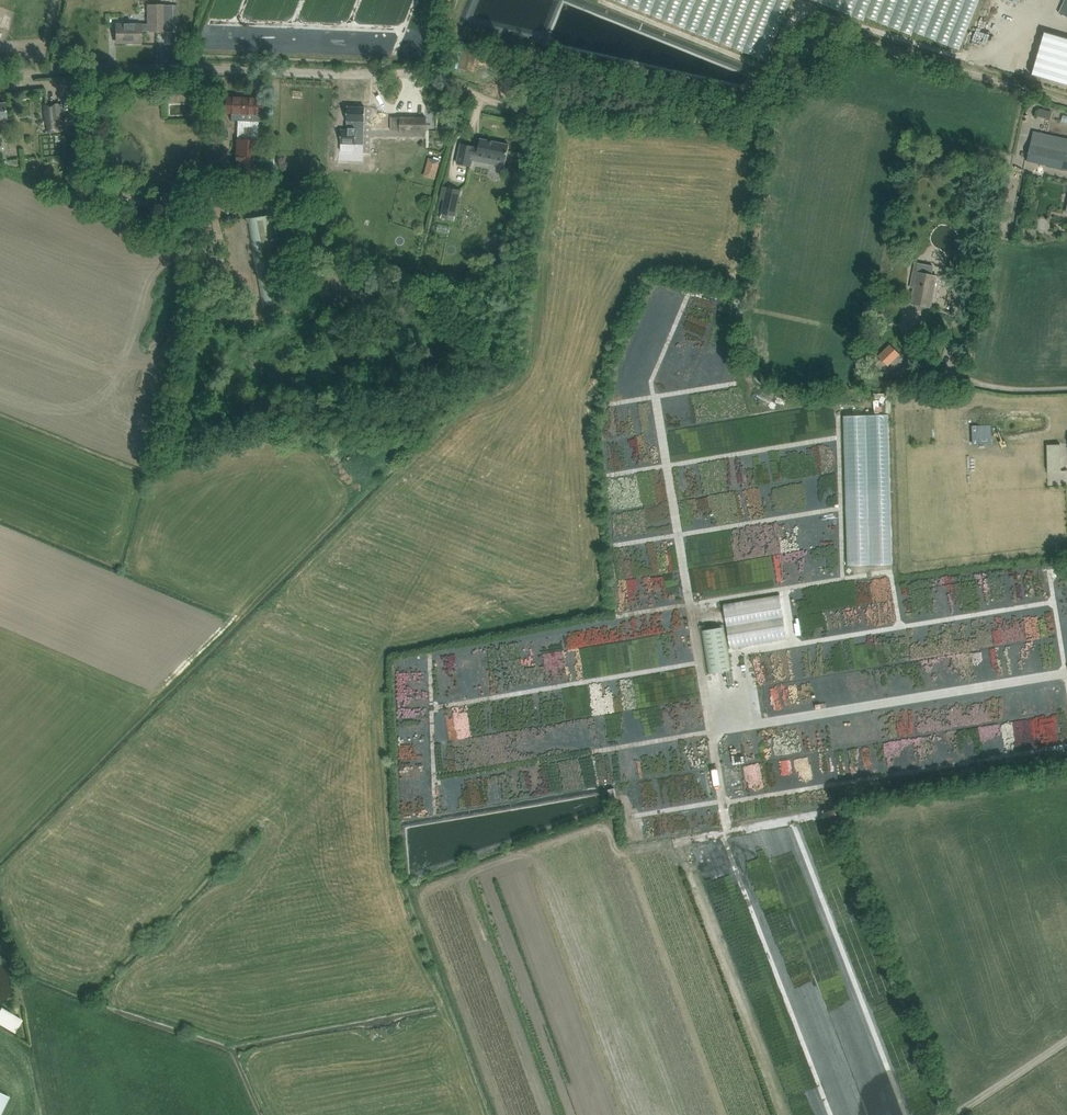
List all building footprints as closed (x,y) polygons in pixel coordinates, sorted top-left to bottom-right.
[(141,24),(116,24),(116,30),(116,41),(132,41),(132,43),(141,43),(140,31),(172,31),(172,20),(172,19),(178,19),(178,11),(172,11),(172,5),(160,5),(147,5),(147,14),(147,24),(141,24)] [(1031,73),(1066,84),(1066,39),(1043,31),(1031,73)] [(31,55),(31,43),(18,44),(18,55),(31,55)] [(471,71),(473,60),(457,57),(455,68),(471,71)] [(261,121),(261,109),(262,98),(226,97),(225,108),(225,114),(231,114),(231,120),(237,120),(236,138),(235,138),(234,180),(255,181),(257,121),(261,121)] [(62,130),(60,103),(43,105),(45,122),(47,122),(48,132),(62,130)] [(348,107),(347,130),(340,129),(340,144),(343,144),(343,150),(354,150),(354,144),(355,144),(355,139),(363,139),(363,121),(364,121),(364,119),(365,108),(348,107)] [(1040,109),(1038,116),(1049,119),(1051,112),(1040,109)] [(426,117),(391,117),(391,112),(370,112),(369,129),(426,131),(426,117)] [(445,118),(439,129),(448,134),(454,123),(445,118)] [(1026,161),(1066,170),(1066,139),(1033,131),(1026,161)] [(461,144),(457,164),(470,166),(472,160),(505,166),(509,145),(480,139),(478,147),(474,147),(475,146),(461,144)] [(428,179),(440,181),(443,160),(432,157),(428,179)] [(461,190),(447,187),(442,213),(455,216),(461,190)] [(304,205),(304,191),(289,191),(289,204),(304,205)] [(318,200),(310,215),(323,223),(332,208),(318,200)] [(221,279),(216,250),(223,249),(217,214),(211,215),(209,206),(192,209),(203,281),(221,279)] [(248,219),(264,307),(285,303),(269,215),(248,219)] [(441,226),(441,235),(453,236),(453,226),(441,226)] [(913,272),(910,287),(914,288),(911,303),(931,306),(936,276),(932,275),(934,266),(918,263),(916,272),(913,272)] [(890,344),(878,356),(888,366),(900,354),(890,344)] [(763,396),(775,403),(781,393),(769,386),(763,396)] [(972,426),(973,444),(990,443),(990,425),(972,426)] [(1060,457),(1047,457),(1048,470),(1061,470),(1060,457)] [(749,609),(731,608),(730,630),(747,631),(748,627),(764,628),(764,623),(748,622),(749,609)] [(776,622),(781,642),(790,640),(785,619),(776,622)] [(724,626),(701,630),(708,673),(731,670),(724,626)] [(611,802),(618,801),(615,788),(609,790),(611,802)] [(20,1035),(28,1021),(6,1010),(0,1021),(0,1025),(20,1035)] [(9,1097),(0,1092),(0,1114),(9,1097)]
